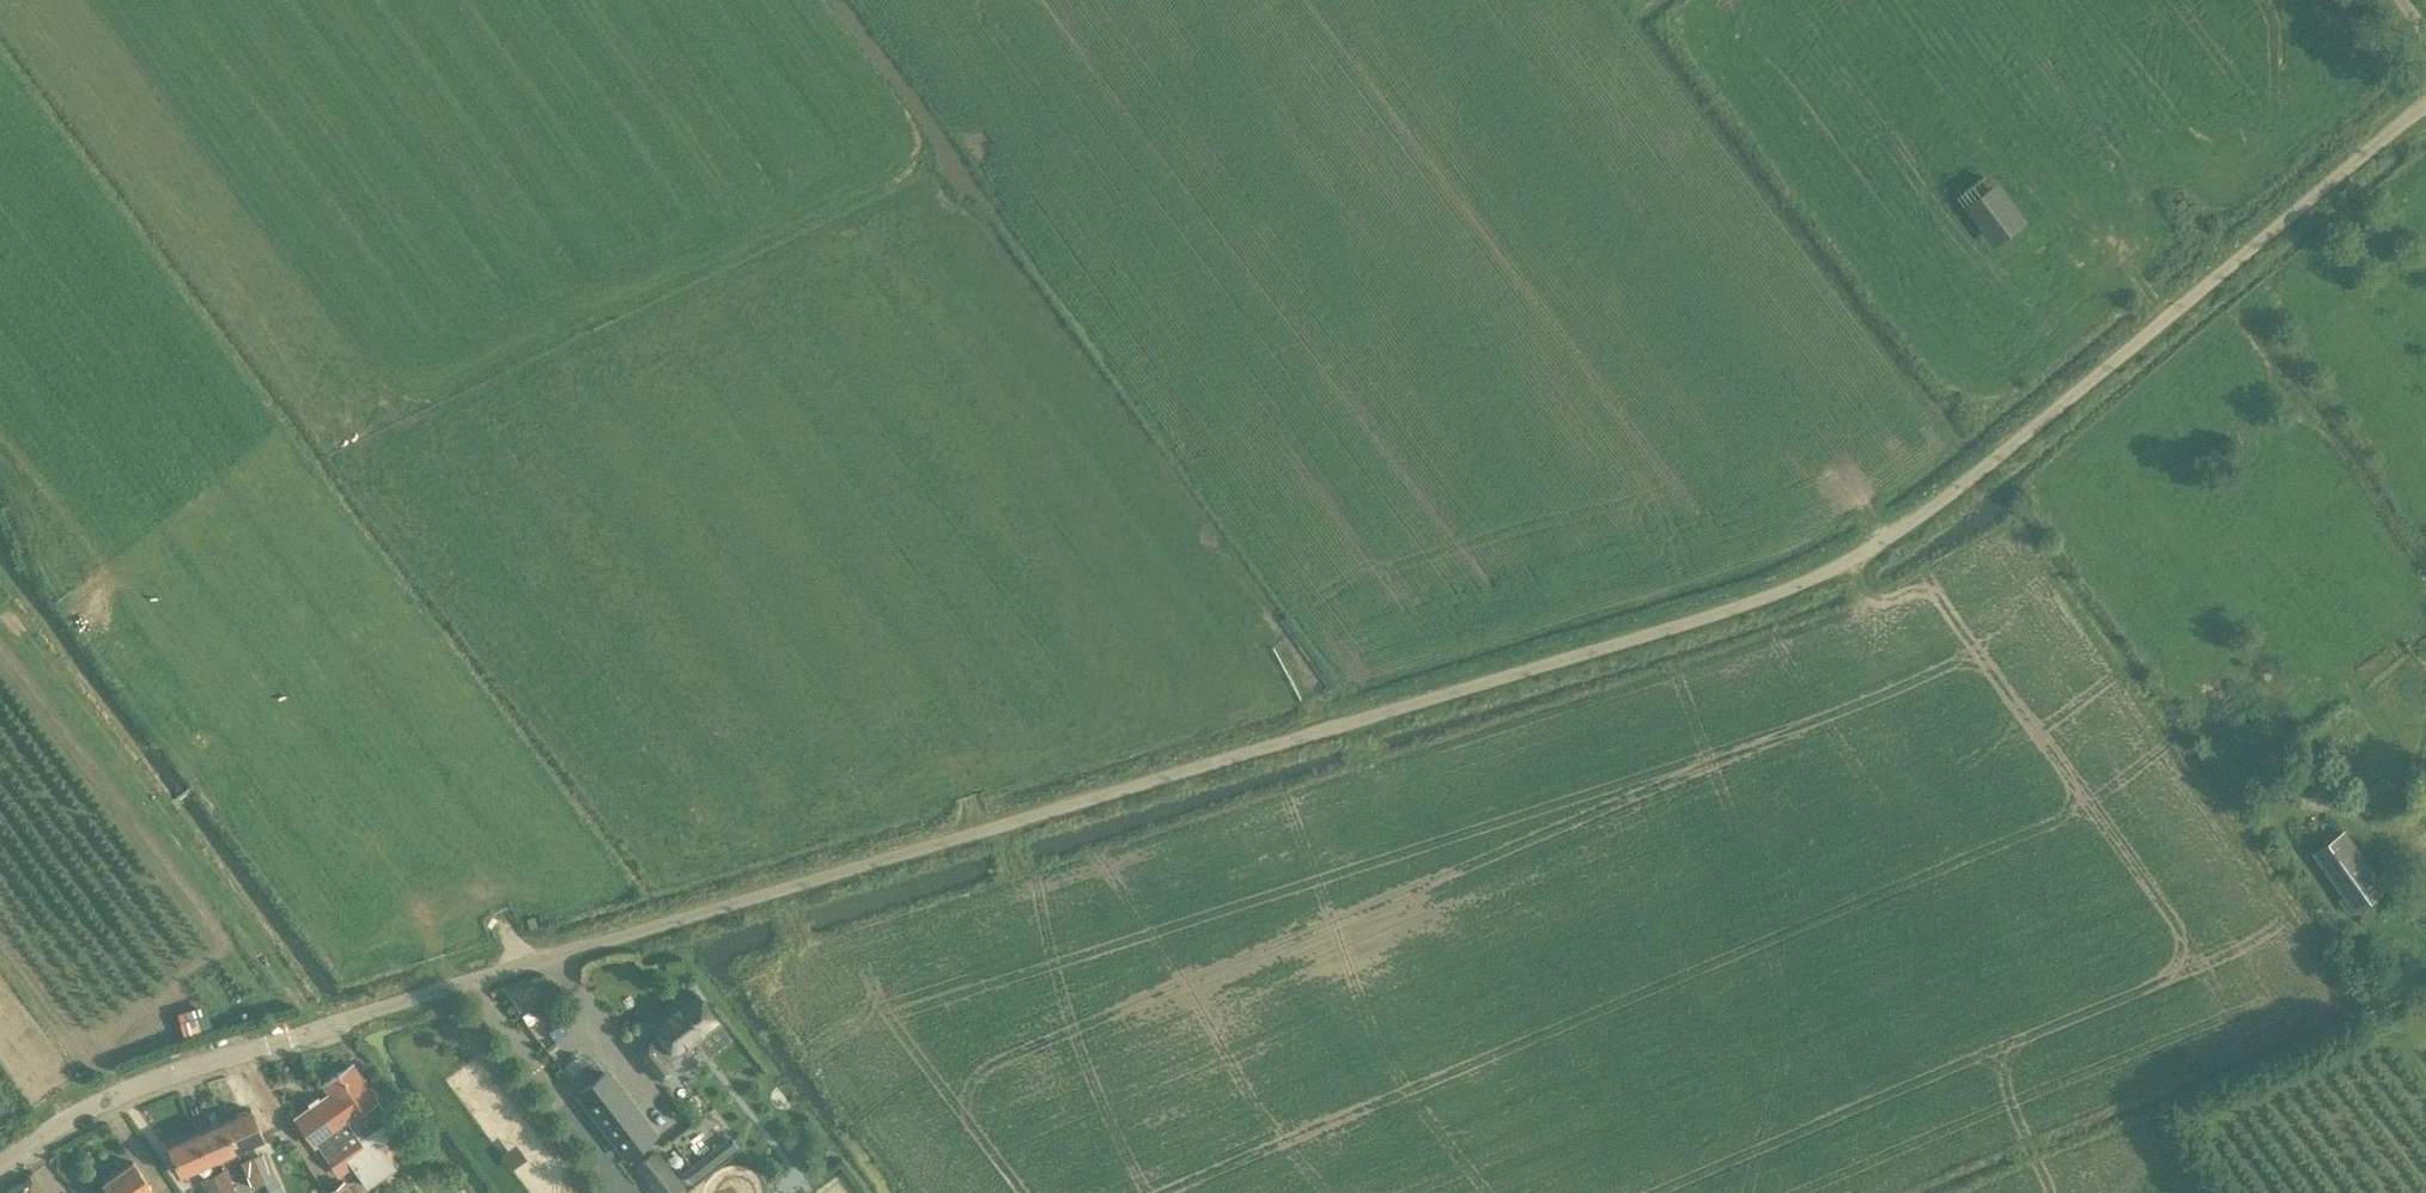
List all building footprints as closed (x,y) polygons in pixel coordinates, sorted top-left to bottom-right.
[(2021,226),(1993,188),(1974,203),(2002,240),(2021,226)] [(2386,889),(2344,829),(2314,849),(2357,909),(2386,889)] [(2415,891),(2425,905),(2425,883),(2415,891)] [(653,1025),(664,1038),(656,1044),(653,1040),(638,1052),(657,1077),(673,1065),(668,1059),(718,1021),(694,990),(673,1007),(674,1009),(653,1025)] [(345,1121),(376,1161),(385,1154),(378,1145),(377,1144),(398,1129),(390,1119),(377,1100),(351,1064),(324,1084),(330,1093),(349,1118),(345,1121)] [(628,1154),(655,1133),(608,1073),(581,1093),(628,1154)] [(358,1174),(376,1161),(345,1121),(349,1118),(330,1093),(295,1117),(315,1145),(317,1143),(339,1173),(351,1164),(358,1174)] [(9,1116),(0,1101),(0,1121),(9,1116)] [(146,1110),(148,1124),(164,1121),(162,1108),(146,1110)] [(690,1179),(739,1146),(714,1108),(664,1142),(690,1179)] [(251,1109),(222,1121),(234,1149),(263,1137),(275,1132),(267,1112),(255,1117),(251,1109)] [(222,1121),(196,1132),(208,1160),(234,1149),(222,1121)] [(208,1160),(196,1132),(168,1144),(180,1172),(208,1160)] [(658,1192),(675,1192),(682,1188),(652,1149),(635,1163),(658,1192)] [(250,1185),(253,1184),(253,1187),(265,1182),(263,1177),(268,1175),(263,1164),(258,1166),(254,1156),(240,1161),(250,1185)] [(151,1190),(152,1189),(133,1160),(103,1182),(111,1192),(154,1192),(151,1190)] [(213,1174),(221,1192),(237,1192),(226,1168),(213,1174)] [(201,1179),(207,1192),(221,1192),(213,1174),(201,1179)] [(329,1192),(354,1192),(345,1181),(329,1192)]
